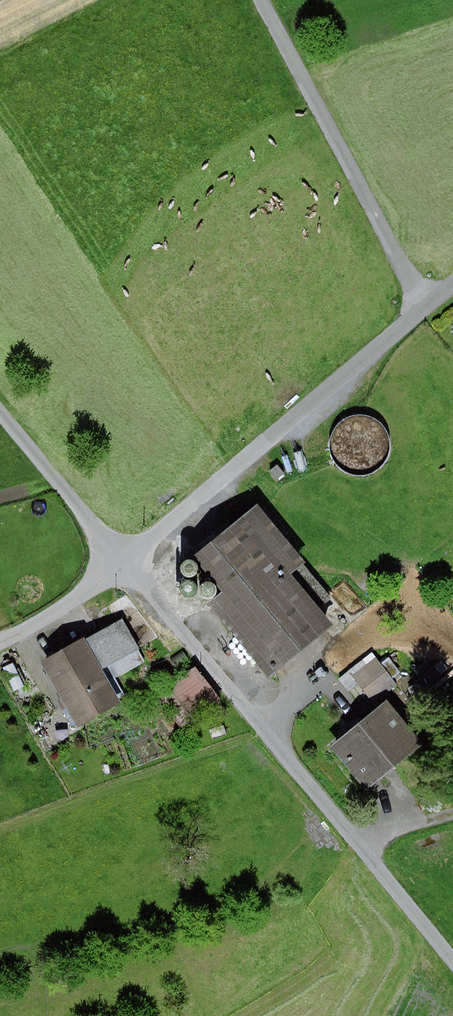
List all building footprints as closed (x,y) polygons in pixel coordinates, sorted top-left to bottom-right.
[(339,595),(262,499),(195,553),(223,588),(208,600),(269,675),(336,621),(325,607),(339,595)] [(125,614),(44,656),(79,721),(123,698),(112,677),(149,658),(125,614)] [(374,650),(342,676),(362,700),(393,674),(374,650)] [(225,695),(200,661),(161,689),(187,723),(225,695)] [(428,743),(392,698),(332,745),(367,790),(428,743)]
